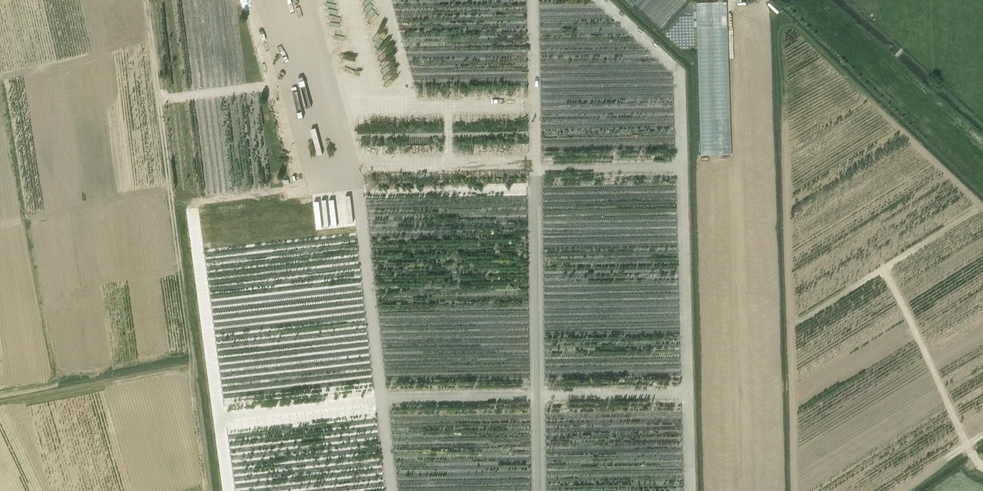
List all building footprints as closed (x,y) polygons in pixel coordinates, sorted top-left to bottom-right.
[(729,0),(697,2),(703,154),(731,153),(731,143),(732,143),(730,80),(733,80),(729,0)] [(191,235),(193,251),(205,250),(203,233),(191,235)]
